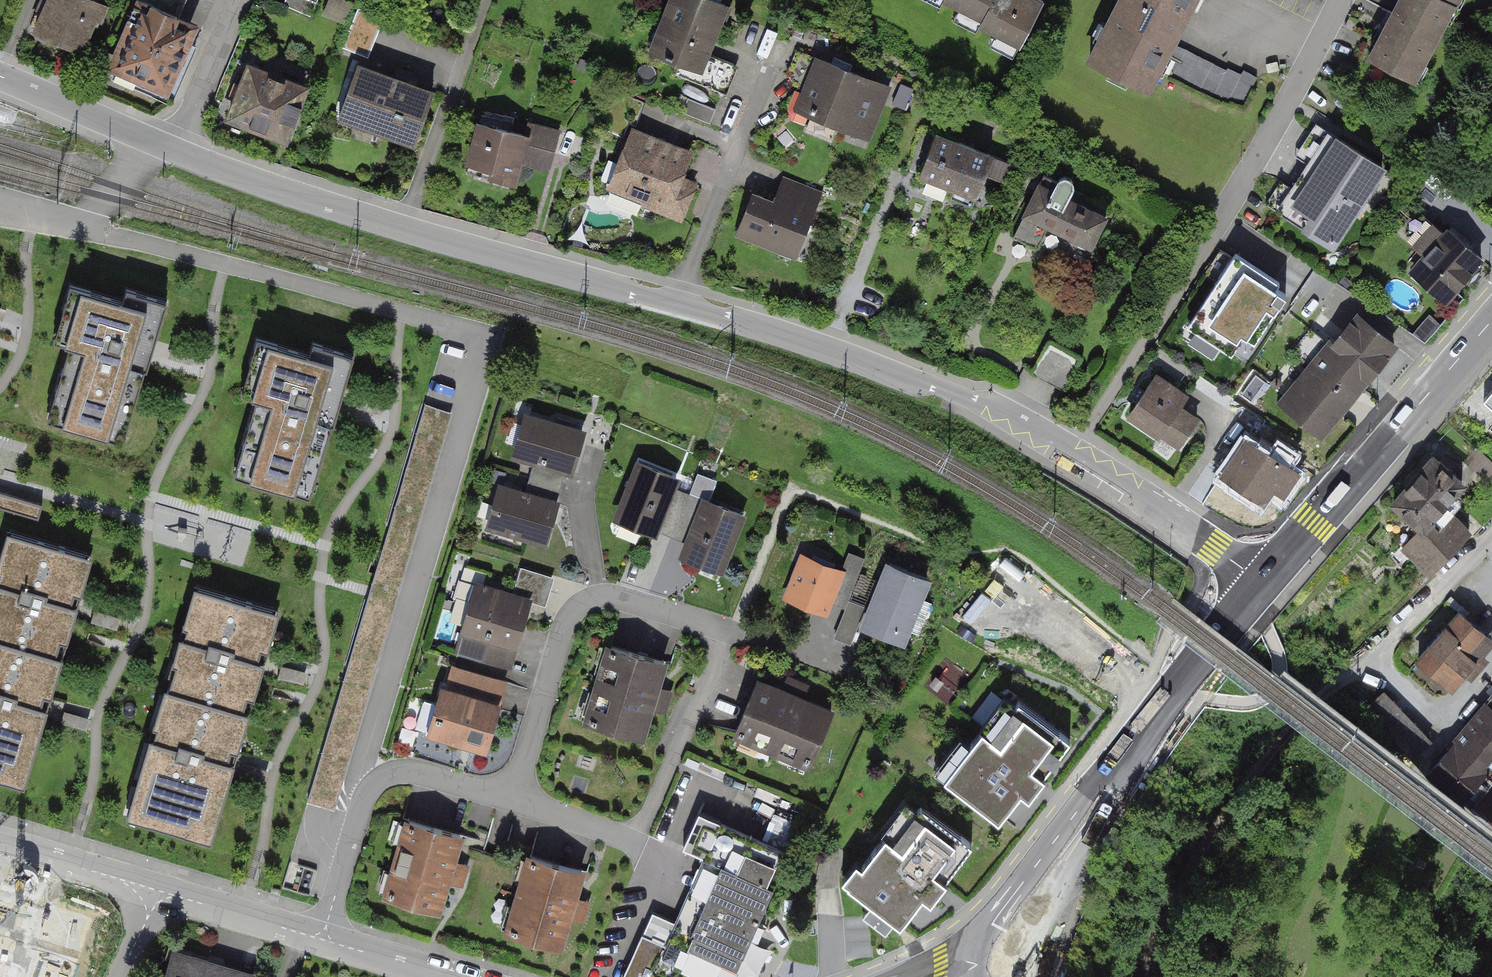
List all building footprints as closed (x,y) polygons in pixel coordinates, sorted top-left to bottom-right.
[(92,0),(45,0),(31,38),(83,58),(103,4),(92,0)] [(283,8),(312,21),(321,0),(286,0),(283,8)] [(728,8),(708,0),(662,0),(640,51),(700,76),(713,46),(728,8)] [(943,3),(980,22),(977,28),(1019,49),(1043,1),(1042,0),(945,0),(943,3)] [(1080,74),(1142,105),(1195,0),(1118,0),(1080,74)] [(1462,0),(1403,0),(1372,61),(1421,86),(1465,1),(1462,0)] [(196,27),(134,2),(107,71),(169,95),(196,27)] [(895,92),(808,59),(795,93),(786,117),(873,151),(895,92)] [(310,88),(248,63),(222,127),(284,152),(310,88)] [(434,90),(359,64),(336,131),(411,157),(434,90)] [(533,138),(478,122),(463,174),(518,190),(533,138)] [(1386,168),(1316,124),(1296,157),(1308,164),(1292,191),(1279,183),(1265,206),(1334,250),(1386,168)] [(700,158),(617,130),(594,197),(677,226),(700,158)] [(1002,163),(931,135),(911,184),(982,212),(1002,163)] [(750,193),(733,236),(797,260),(822,192),(781,177),(772,201),(750,193)] [(1103,213),(1039,186),(1016,241),(1081,267),(1103,213)] [(1442,312),(1486,262),(1443,224),(1399,274),(1442,312)] [(1283,286),(1236,254),(1187,325),(1234,357),(1283,286)] [(105,291),(55,276),(37,335),(53,340),(30,417),(113,441),(142,344),(158,290),(109,276),(105,291)] [(1317,449),(1394,351),(1351,318),(1274,415),(1317,449)] [(300,350),(250,335),(233,395),(248,399),(226,476),(309,501),(339,402),(354,350),(305,335),(300,350)] [(1080,356),(1049,340),(1033,370),(1064,387),(1080,356)] [(1156,374),(1126,419),(1178,452),(1199,420),(1182,408),(1190,396),(1156,374)] [(510,460),(573,479),(586,433),(524,414),(510,460)] [(1266,510),(1292,472),(1244,440),(1219,479),(1266,510)] [(680,480),(637,462),(612,522),(654,540),(680,480)] [(1413,536),(1402,548),(1433,579),(1482,529),(1424,471),(1386,509),(1413,536)] [(485,530),(547,549),(561,503),(499,484),(485,530)] [(42,510),(45,497),(0,486),(0,500),(42,510)] [(748,517),(704,500),(679,562),(722,580),(748,517)] [(1,530),(0,534),(0,657),(54,673),(73,607),(89,556),(1,530)] [(844,571),(801,555),(783,604),(826,620),(844,571)] [(930,584),(886,566),(857,634),(901,652),(930,584)] [(166,700),(236,721),(254,659),(272,598),(202,578),(166,700)] [(508,665),(529,599),(460,578),(454,597),(473,603),(458,649),(508,665)] [(849,597),(838,634),(855,639),(866,602),(849,597)] [(1456,614),(1409,660),(1448,699),(1491,657),(1491,651),(1456,614)] [(583,726),(642,745),(668,664),(608,646),(583,726)] [(19,791),(44,708),(54,673),(0,657),(0,785),(19,791)] [(415,728),(484,748),(504,683),(450,667),(438,706),(423,701),(415,728)] [(805,777),(832,716),(755,682),(729,743),(805,777)] [(1417,759),(1434,743),(1385,692),(1368,708),(1417,759)] [(1430,771),(1474,807),(1491,785),(1491,780),(1489,778),(1491,775),(1491,695),(1430,771)] [(166,700),(132,816),(202,837),(222,768),(236,721),(166,700)] [(1006,700),(943,782),(1004,829),(1033,792),(1067,747),(1006,700)] [(946,762),(973,722),(965,716),(937,756),(946,762)] [(936,892),(969,846),(906,801),(842,889),(905,934),(936,892)] [(467,839),(405,820),(380,897),(442,917),(467,839)] [(712,826),(660,947),(637,937),(620,976),(731,976),(781,854),(712,826)] [(586,877),(526,858),(501,937),(561,956),(586,877)] [(172,950),(165,976),(266,976),(267,974),(172,950)]
